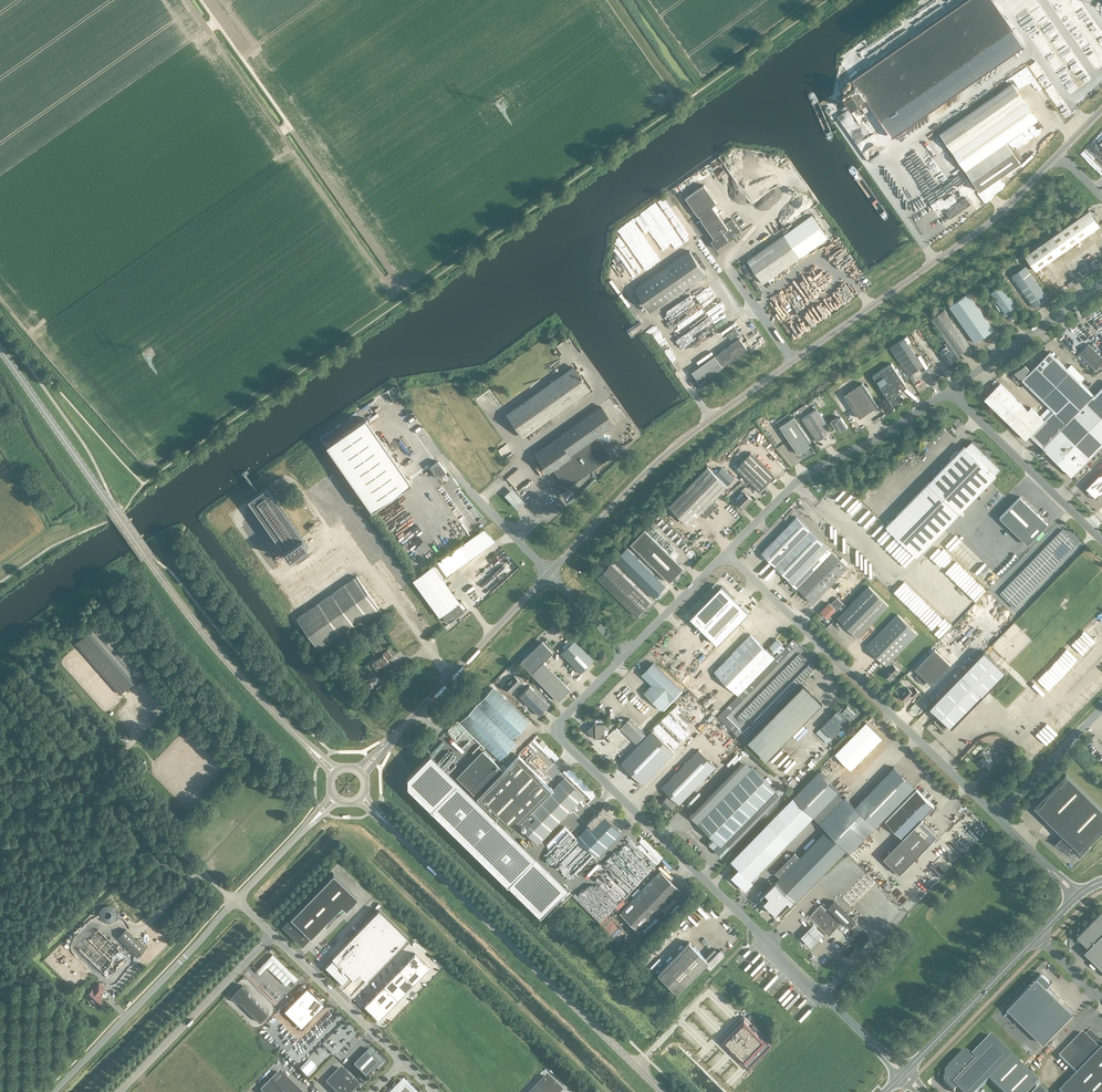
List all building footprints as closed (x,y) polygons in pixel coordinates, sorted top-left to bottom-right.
[(1013,29),(993,0),(967,0),(852,80),(855,85),(858,88),(858,89),(845,98),(852,108),(860,103),(863,107),(868,103),(880,119),(881,121),(882,123),(885,121),(890,128),(887,130),(892,138),(1024,46),(1013,29)] [(1083,69),(1087,67),(1069,38),(1064,41),(1083,69)] [(1060,51),(1063,55),(1070,51),(1067,46),(1060,51)] [(1070,79),(1070,81),(1075,80),(1075,76),(1070,76),(1070,73),(1065,73),(1065,71),(1060,71),(1061,78),(1065,77),(1065,79),(1070,79)] [(940,134),(965,171),(979,191),(1020,162),(1006,142),(1038,120),(1013,83),(940,134)] [(1087,145),(1079,154),(1091,165),(1099,157),(1087,145)] [(934,159),(923,166),(926,173),(938,166),(934,159)] [(928,177),(934,187),(954,176),(948,165),(928,177)] [(736,235),(741,231),(737,226),(737,227),(735,224),(736,224),(732,219),(727,222),(727,223),(725,224),(713,207),(717,203),(704,185),(685,198),(698,216),(699,216),(702,220),(701,220),(714,239),(711,241),(716,249),(721,245),(723,243),(723,244),(734,236),(732,235),(735,233),(736,235)] [(948,210),(945,212),(950,219),(971,204),(966,197),(951,208),(950,206),(957,201),(952,194),(944,200),(941,197),(930,205),(934,210),(937,208),(939,211),(944,207),(946,209),(947,208),(948,210)] [(1100,226),(1094,218),(1089,210),(1025,256),(1036,271),(1100,226)] [(747,260),(763,284),(828,238),(812,215),(747,260)] [(650,311),(651,312),(706,274),(690,251),(635,289),(647,306),(645,308),(648,313),(650,311)] [(1084,275),(1089,272),(1085,265),(1080,268),(1084,275)] [(1025,266),(1012,276),(1034,307),(1048,298),(1025,266)] [(987,283),(991,288),(1000,282),(996,277),(987,283)] [(1071,279),(1065,283),(1068,287),(1074,283),(1071,279)] [(1014,310),(1015,312),(1014,312),(1018,318),(1023,314),(1020,309),(1018,309),(1017,308),(1018,307),(1002,285),(991,292),(1007,315),(1014,310)] [(968,293),(949,306),(975,343),(993,330),(968,293)] [(970,346),(944,310),(931,319),(947,342),(956,355),(957,356),(970,346)] [(735,328),(732,330),(733,331),(730,333),(730,332),(727,334),(731,340),(739,334),(735,328)] [(748,350),(740,338),(717,355),(725,366),(748,350)] [(909,376),(923,366),(904,338),(890,348),(909,376)] [(953,357),(956,355),(947,342),(945,344),(949,350),(941,355),(948,364),(955,359),(953,357)] [(1093,343),(1090,346),(1088,344),(1079,354),(1095,370),(1101,363),(1101,351),(1093,343)] [(1044,420),(1030,435),(1043,448),(1067,424),(1088,402),(1094,395),(1081,382),(1056,357),(1050,352),(1030,372),(1023,379),(1022,380),(1053,411),(1044,420)] [(709,377),(723,367),(715,356),(701,365),(701,366),(692,372),(700,383),(709,377)] [(900,392),(901,391),(899,388),(905,384),(891,364),(873,376),(893,406),(904,398),(900,392)] [(1022,367),(1014,373),(1020,379),(1021,378),(1023,379),(1030,372),(1029,370),(1025,365),(1023,368),(1022,367)] [(590,390),(573,366),(506,413),(523,437),(590,390)] [(860,418),(878,406),(863,383),(844,395),(860,418)] [(984,399),(1012,426),(1026,439),(1030,435),(1044,420),(1031,407),(1028,410),(1000,383),(984,399)] [(1071,476),(1101,445),(1101,388),(1094,395),(1088,402),(1067,424),(1043,448),(1071,476)] [(818,404),(823,415),(833,410),(830,403),(831,403),(829,399),(818,404)] [(405,406),(399,410),(402,417),(408,413),(405,406)] [(601,406),(534,453),(548,472),(553,469),(561,481),(561,483),(564,487),(566,487),(566,488),(611,456),(598,437),(597,437),(614,425),(601,406)] [(816,408),(802,418),(817,441),(832,431),(816,408)] [(372,411),(371,414),(388,421),(389,418),(372,411)] [(410,425),(415,422),(410,414),(405,418),(410,425)] [(813,444),(794,416),(780,426),(799,454),(813,444)] [(835,429),(836,430),(839,428),(841,431),(847,427),(841,417),(837,419),(836,417),(833,419),(830,421),(835,429)] [(372,510),(411,483),(366,418),(326,445),(372,510)] [(965,446),(959,452),(928,483),(928,482),(928,483),(886,526),(917,556),(959,513),(960,513),(959,513),(995,476),(994,475),(1000,469),(987,456),(987,457),(984,454),(985,453),(972,441),(966,447),(965,446)] [(735,468),(759,492),(775,476),(751,453),(735,468)] [(438,461),(430,467),(438,478),(446,472),(438,461)] [(716,474),(708,467),(669,506),(688,526),(703,511),(712,502),(727,486),(724,483),(716,474)] [(722,467),(716,474),(724,483),(731,476),(722,467)] [(1091,492),(1092,491),(1097,496),(1099,493),(1100,494),(1101,492),(1101,473),(1100,475),(1099,475),(1086,488),(1091,493),(1094,496),(1095,497),(1098,499),(1098,500),(1099,500),(1098,499),(1091,492)] [(266,487),(258,493),(248,500),(288,557),(291,556),(297,564),(310,554),(304,546),(307,544),(266,487)] [(740,497),(747,504),(752,499),(748,495),(750,493),(745,487),(741,492),(743,494),(740,497)] [(524,502),(512,490),(507,494),(504,497),(516,510),(519,507),(524,502)] [(425,492),(418,495),(421,501),(427,499),(425,492)] [(1028,545),(1041,531),(1048,524),(1020,496),(1000,517),(1028,545)] [(743,508),(747,504),(740,497),(738,500),(735,497),(731,501),(736,507),(739,504),(743,508)] [(429,501),(432,507),(438,504),(435,498),(429,501)] [(1034,507),(1035,507),(1034,509),(1035,510),(1043,503),(1041,500),(1034,507)] [(716,506),(712,502),(703,511),(708,516),(716,506)] [(796,517),(761,552),(813,603),(847,567),(796,517)] [(654,529),(661,533),(664,528),(657,524),(654,529)] [(443,579),(495,540),(484,528),(459,546),(433,565),(443,579)] [(1063,529),(1060,532),(1067,539),(1070,536),(1063,529)] [(684,568),(645,530),(631,544),(670,582),(684,568)] [(652,535),(658,542),(662,538),(656,532),(652,535)] [(1058,535),(1065,542),(1067,539),(1060,532),(1058,535)] [(1055,537),(1062,544),(1065,542),(1058,535),(1055,537)] [(1055,537),(1053,540),(1060,547),(1062,544),(1055,537)] [(438,549),(443,546),(437,538),(432,541),(438,549)] [(1072,549),(1074,546),(1069,541),(1067,539),(1065,542),(1072,549)] [(1060,547),(1053,540),(1050,542),(1057,549),(1060,547)] [(1048,545),(1055,552),(1057,549),(1050,542),(1048,545)] [(1062,544),(1069,551),(1072,549),(1065,542),(1062,544)] [(1060,547),(1067,554),(1069,551),(1062,544),(1060,547)] [(1045,547),(1052,554),(1055,552),(1048,545),(1045,547)] [(417,546),(404,556),(414,567),(421,561),(417,555),(421,551),(417,546)] [(1043,550),(1050,557),(1052,554),(1045,547),(1043,550)] [(1067,554),(1060,547),(1057,549),(1064,556),(1067,554)] [(615,560),(630,575),(654,598),(666,586),(627,548),(615,560)] [(1064,556),(1057,549),(1055,552),(1062,559),(1064,556)] [(1043,550),(1040,552),(1047,559),(1050,557),(1043,550)] [(691,562),(697,557),(691,551),(686,556),(691,562)] [(1038,555),(1045,562),(1047,559),(1040,552),(1038,555)] [(1062,559),(1055,552),(1052,554),(1059,561),(1062,559)] [(1023,554),(1013,563),(1015,566),(1026,556),(1023,554)] [(1059,561),(1052,554),(1050,557),(1057,564),(1059,561)] [(1042,565),(1045,562),(1038,555),(1035,558),(1042,565)] [(1050,557),(1047,559),(1054,566),(1057,564),(1050,557)] [(1033,560),(1040,567),(1042,565),(1035,558),(1033,560)] [(1054,566),(1047,559),(1045,562),(1052,569),(1054,566)] [(1033,560),(1030,563),(1037,570),(1040,567),(1033,560)] [(1042,565),(1049,572),(1052,569),(1045,562),(1042,565)] [(1037,570),(1030,563),(1028,565),(1035,572),(1037,570)] [(597,578),(637,616),(651,602),(611,564),(597,578)] [(432,565),(412,580),(439,617),(442,615),(447,623),(467,608),(461,600),(459,602),(443,579),(433,565),(432,565)] [(1032,575),(1035,572),(1028,565),(1025,568),(1032,575)] [(1049,572),(1042,565),(1040,567),(1047,574),(1049,572)] [(1037,570),(1044,577),(1047,574),(1040,567),(1037,570)] [(853,576),(857,573),(852,568),(850,570),(847,568),(839,575),(849,585),(855,579),(853,576)] [(1023,570),(1030,577),(1032,575),(1025,568),(1023,570)] [(1020,573),(1027,580),(1030,577),(1023,570),(1020,573)] [(1035,572),(1042,579),(1044,577),(1037,570),(1035,572)] [(1042,579),(1035,572),(1032,575),(1039,582),(1042,579)] [(1020,573),(1018,575),(1025,582),(1027,580),(1020,573)] [(1015,578),(1022,585),(1025,582),(1018,575),(1015,578)] [(1039,582),(1032,575),(1030,577),(1037,584),(1039,582)] [(379,608),(357,576),(297,618),(320,649),(379,608)] [(1037,584),(1030,577),(1027,580),(1034,587),(1037,584)] [(1013,581),(1020,588),(1022,585),(1015,578),(1013,581)] [(1032,589),(1034,587),(1027,580),(1025,582),(1032,589)] [(1010,583),(1017,590),(1020,588),(1013,581),(1010,583)] [(1032,589),(1025,582),(1022,585),(1029,592),(1032,589)] [(1017,590),(1010,583),(1008,586),(1015,593),(1017,590)] [(1029,592),(1022,585),(1020,588),(1027,595),(1029,592)] [(749,613),(721,586),(690,617),(718,644),(749,613)] [(888,606),(869,586),(838,618),(857,637),(888,606)] [(1012,595),(1015,593),(1008,586),(1005,588),(1012,595)] [(1003,591),(1010,598),(1012,595),(1005,588),(1003,591)] [(1027,595),(1020,588),(1017,590),(1024,597),(1027,595)] [(1015,593),(1022,600),(1024,597),(1017,590),(1015,593)] [(1003,591),(1000,594),(1007,601),(1010,598),(1003,591)] [(1012,595),(1019,602),(1022,600),(1015,593),(1012,595)] [(1017,605),(1019,602),(1012,595),(1010,598),(1017,605)] [(837,597),(830,604),(829,603),(821,611),(827,617),(832,612),(833,613),(843,603),(837,597)] [(1010,598),(1007,601),(1014,608),(1017,605),(1010,598)] [(886,665),(892,659),(917,633),(897,614),(866,646),(886,665)] [(75,643),(120,694),(145,672),(100,621),(75,643)] [(774,658),(772,655),(766,649),(751,634),(714,672),(738,695),(774,658)] [(776,639),(772,643),(766,649),(772,655),(775,652),(777,650),(779,653),(785,647),(776,639)] [(593,660),(574,640),(561,653),(580,673),(593,660)] [(520,662),(554,697),(558,701),(563,696),(563,697),(566,695),(565,694),(570,689),(543,662),(552,652),(542,641),(520,662)] [(915,669),(919,673),(915,677),(923,685),(927,681),(931,685),(951,665),(935,649),(915,669)] [(377,658),(382,666),(388,662),(387,660),(392,657),(387,650),(382,653),(383,654),(377,658)] [(985,651),(961,675),(930,707),(940,716),(935,722),(944,731),(949,726),(951,728),(983,696),(1006,672),(985,651)] [(382,666),(377,658),(371,662),(371,661),(366,665),(370,672),(375,668),(376,670),(382,666)] [(884,672),(888,676),(891,679),(898,671),(894,667),(897,664),(892,659),(886,665),(889,667),(884,672)] [(644,692),(662,709),(681,690),(653,663),(642,674),(652,684),(644,692)] [(353,667),(358,674),(361,672),(356,665),(353,667)] [(504,686),(510,692),(520,682),(514,675),(510,679),(509,677),(505,681),(507,682),(504,686)] [(850,675),(848,677),(858,688),(860,686),(850,675)] [(369,682),(367,683),(362,687),(368,695),(375,690),(369,682)] [(816,694),(823,686),(820,683),(813,691),(816,694)] [(803,685),(749,740),(768,759),(821,704),(803,685)] [(549,706),(529,686),(519,696),(539,716),(549,706)] [(908,687),(900,695),(906,701),(912,695),(915,698),(920,693),(915,688),(912,690),(910,690),(908,687)] [(493,688),(466,715),(459,722),(499,760),(516,743),(512,739),(529,722),(493,688)] [(1009,694),(1007,696),(1016,707),(1019,705),(1009,694)] [(842,706),(817,731),(828,742),(832,737),(832,738),(844,726),(840,722),(847,716),(850,719),(856,714),(847,705),(844,708),(842,706)] [(722,721),(727,717),(729,714),(724,710),(717,717),(722,721)] [(620,728),(636,744),(646,734),(630,718),(620,728)] [(587,731),(595,738),(596,739),(596,736),(605,736),(605,735),(604,735),(604,730),(604,724),(596,724),(596,722),(587,731)] [(675,752),(652,730),(620,763),(643,785),(675,752)] [(743,742),(750,735),(745,730),(743,732),(738,737),(743,742)] [(985,752),(990,748),(988,746),(990,744),(985,737),(978,743),(985,752)] [(1003,746),(999,750),(1004,756),(1008,752),(1012,748),(1006,743),(1003,746)] [(792,788),(814,763),(806,756),(808,754),(800,746),(776,773),(792,788)] [(662,787),(669,795),(677,802),(679,804),(716,767),(698,750),(662,787)] [(469,767),(458,779),(470,791),(477,797),(503,770),(496,764),(484,752),(469,767)] [(526,759),(528,762),(535,755),(532,753),(526,759)] [(511,831),(517,824),(552,789),(518,755),(503,770),(477,797),(476,798),(511,831)] [(992,764),(984,756),(978,762),(983,767),(982,768),(985,771),(992,764)] [(726,842),(776,791),(752,767),(698,823),(713,838),(709,843),(721,855),(730,846),(726,842)] [(838,792),(818,772),(793,797),(827,829),(847,849),(850,852),(914,787),(894,767),(855,807),(845,797),(844,798),(838,792)] [(1061,847),(1068,851),(1068,850),(1072,854),(1074,852),(1079,857),(1090,846),(1088,845),(1101,831),(1101,809),(1066,774),(1034,807),(1066,838),(1061,847)] [(564,777),(552,789),(517,824),(537,844),(583,796),(564,777)] [(584,785),(580,789),(590,798),(593,794),(584,785)] [(885,821),(903,838),(884,858),(900,874),(938,834),(928,825),(921,819),(934,806),(917,789),(885,821)] [(669,795),(668,797),(661,803),(670,811),(676,805),(675,804),(677,802),(669,795)] [(731,877),(745,891),(752,884),(750,881),(813,817),(793,797),(731,861),(739,869),(731,877)] [(562,853),(582,872),(621,833),(609,822),(613,818),(611,816),(611,815),(605,809),(604,809),(602,807),(598,812),(598,811),(595,814),(595,815),(586,824),(588,826),(562,853)] [(780,877),(776,881),(760,898),(764,902),(763,903),(775,915),(776,914),(779,917),(795,900),(796,901),(847,849),(827,829),(800,857),(795,853),(775,873),(780,877)] [(645,877),(654,867),(632,847),(611,870),(609,867),(603,873),(622,891),(634,878),(639,882),(642,879),(638,875),(640,873),(645,877)] [(639,932),(680,891),(660,871),(620,913),(639,932)] [(310,936),(311,937),(342,905),(346,909),(358,897),(333,873),(291,917),(291,918),(284,926),(300,941),(299,941),(302,938),(305,941),(310,936)] [(842,921),(850,928),(853,925),(856,922),(834,901),(832,903),(828,907),(826,909),(821,904),(809,916),(813,920),(817,924),(829,936),(831,933),(841,924),(840,923),(842,921)] [(367,980),(408,938),(379,909),(332,957),(333,958),(325,966),(343,983),(351,975),(354,979),(360,973),(367,980)] [(1080,932),(1078,932),(1078,940),(1080,940),(1088,948),(1085,952),(1101,969),(1101,910),(1080,932)] [(823,935),(813,925),(800,938),(810,948),(817,941),(823,935)] [(98,929),(79,949),(108,977),(127,957),(98,929)] [(136,939),(126,929),(118,937),(129,947),(128,948),(137,957),(146,947),(137,938),(136,939)] [(715,949),(706,958),(690,942),(658,974),(678,993),(707,964),(711,968),(724,954),(720,951),(719,950),(717,952),(715,949)] [(298,979),(298,978),(273,954),(272,954),(257,970),(256,971),(257,971),(260,974),(260,975),(261,974),(260,974),(268,967),(287,985),(292,980),(294,982),(294,983),(295,982),(298,979)] [(365,1005),(379,1019),(429,967),(415,954),(365,1005)] [(1043,1043),(1072,1013),(1046,987),(1051,982),(1044,976),(1043,975),(1041,974),(1040,974),(1039,975),(1038,976),(1035,979),(1034,979),(1022,992),(1007,1008),(1043,1043)] [(96,1005),(100,1001),(101,1001),(100,1000),(103,998),(99,994),(100,992),(101,993),(105,988),(99,983),(94,989),(93,988),(86,995),(96,1005)] [(246,993),(247,993),(248,991),(242,985),(236,991),(242,997),(246,993)] [(307,987),(284,1011),(302,1027),(317,1012),(321,1008),(324,1004),(307,987)] [(238,1001),(242,997),(236,991),(230,996),(237,1003),(239,1001),(238,1001)] [(253,999),(247,993),(246,993),(242,997),(249,1003),(253,999)] [(245,1007),(249,1003),(242,997),(238,1001),(239,1001),(245,1007)] [(259,1005),(253,999),(249,1003),(255,1009),(259,1005)] [(255,1009),(249,1003),(245,1007),(251,1013),(255,1009)] [(255,1017),(263,1009),(259,1005),(255,1009),(251,1013),(255,1017)] [(268,1014),(263,1009),(255,1017),(260,1022),(268,1014)] [(743,1016),(721,1039),(722,1040),(720,1041),(729,1049),(730,1048),(733,1052),(732,1053),(744,1065),(748,1069),(772,1045),(768,1041),(756,1029),(758,1028),(753,1024),(752,1025),(743,1016)] [(1101,1048),(1101,1042),(1090,1030),(1085,1036),(1083,1033),(1059,1057),(1076,1074),(1101,1048)] [(968,1052),(964,1052),(948,1068),(945,1072),(945,1077),(946,1077),(944,1079),(944,1083),(953,1091),(955,1091),(958,1089),(961,1091),(978,1091),(989,1080),(1001,1091),(1031,1091),(1040,1083),(991,1036),(972,1056),(968,1052)] [(851,1061),(846,1065),(853,1072),(866,1059),(855,1049),(847,1057),(851,1061)] [(1060,1091),(1101,1091),(1101,1049),(1060,1091)] [(371,1050),(353,1068),(366,1080),(384,1062),(371,1050)] [(341,1069),(333,1076),(341,1084),(349,1076),(341,1069)] [(275,1087),(284,1077),(280,1073),(270,1082),(275,1087)] [(334,1091),(341,1084),(333,1076),(326,1084),(334,1091)] [(341,1084),(334,1091),(354,1091),(360,1087),(349,1076),(341,1084)] [(551,1088),(555,1084),(547,1076),(543,1081),(551,1088)] [(275,1087),(279,1091),(288,1081),(284,1077),(275,1087)] [(293,1085),(288,1081),(279,1091),(280,1091),(286,1091),(293,1085)] [(408,1086),(409,1085),(408,1086),(403,1081),(398,1087),(398,1086),(398,1087),(393,1091),(414,1091),(408,1086)] [(540,1084),(548,1091),(551,1088),(543,1081),(540,1084)] [(275,1087),(270,1082),(261,1091),(269,1091),(275,1087)] [(537,1087),(542,1091),(547,1091),(548,1091),(540,1084),(537,1087)]
